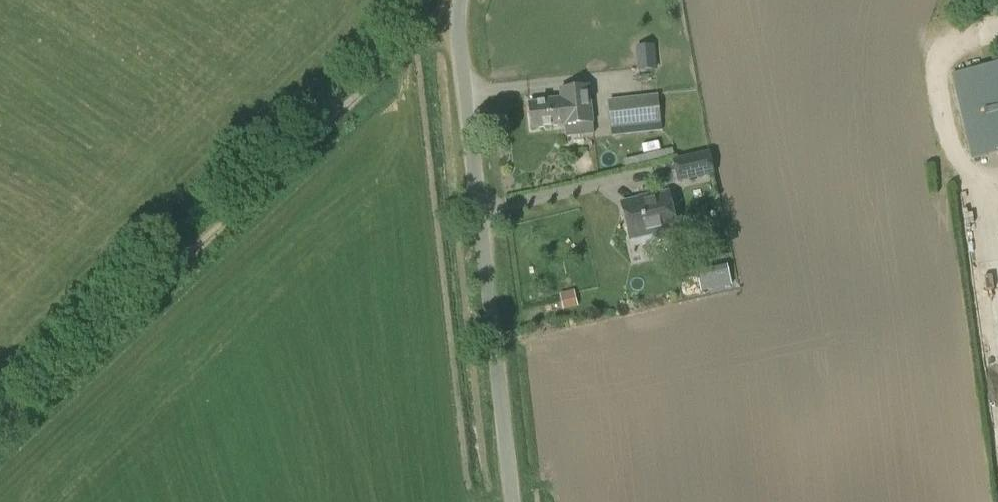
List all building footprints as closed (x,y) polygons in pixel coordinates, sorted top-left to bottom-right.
[(637,60),(656,59),(655,44),(636,45),(637,60)] [(997,152),(997,63),(952,74),(973,159),(997,152)] [(566,126),(594,123),(590,85),(559,88),(560,99),(547,100),(547,102),(531,104),(534,128),(566,125),(566,126)] [(611,128),(661,123),(658,95),(608,100),(611,128)] [(680,183),(715,175),(710,155),(675,163),(680,183)] [(671,235),(670,232),(678,231),(670,195),(624,206),(632,241),(654,236),(655,239),(658,242),(670,239),(671,235)] [(560,291),(563,308),(578,306),(574,288),(560,291)]
